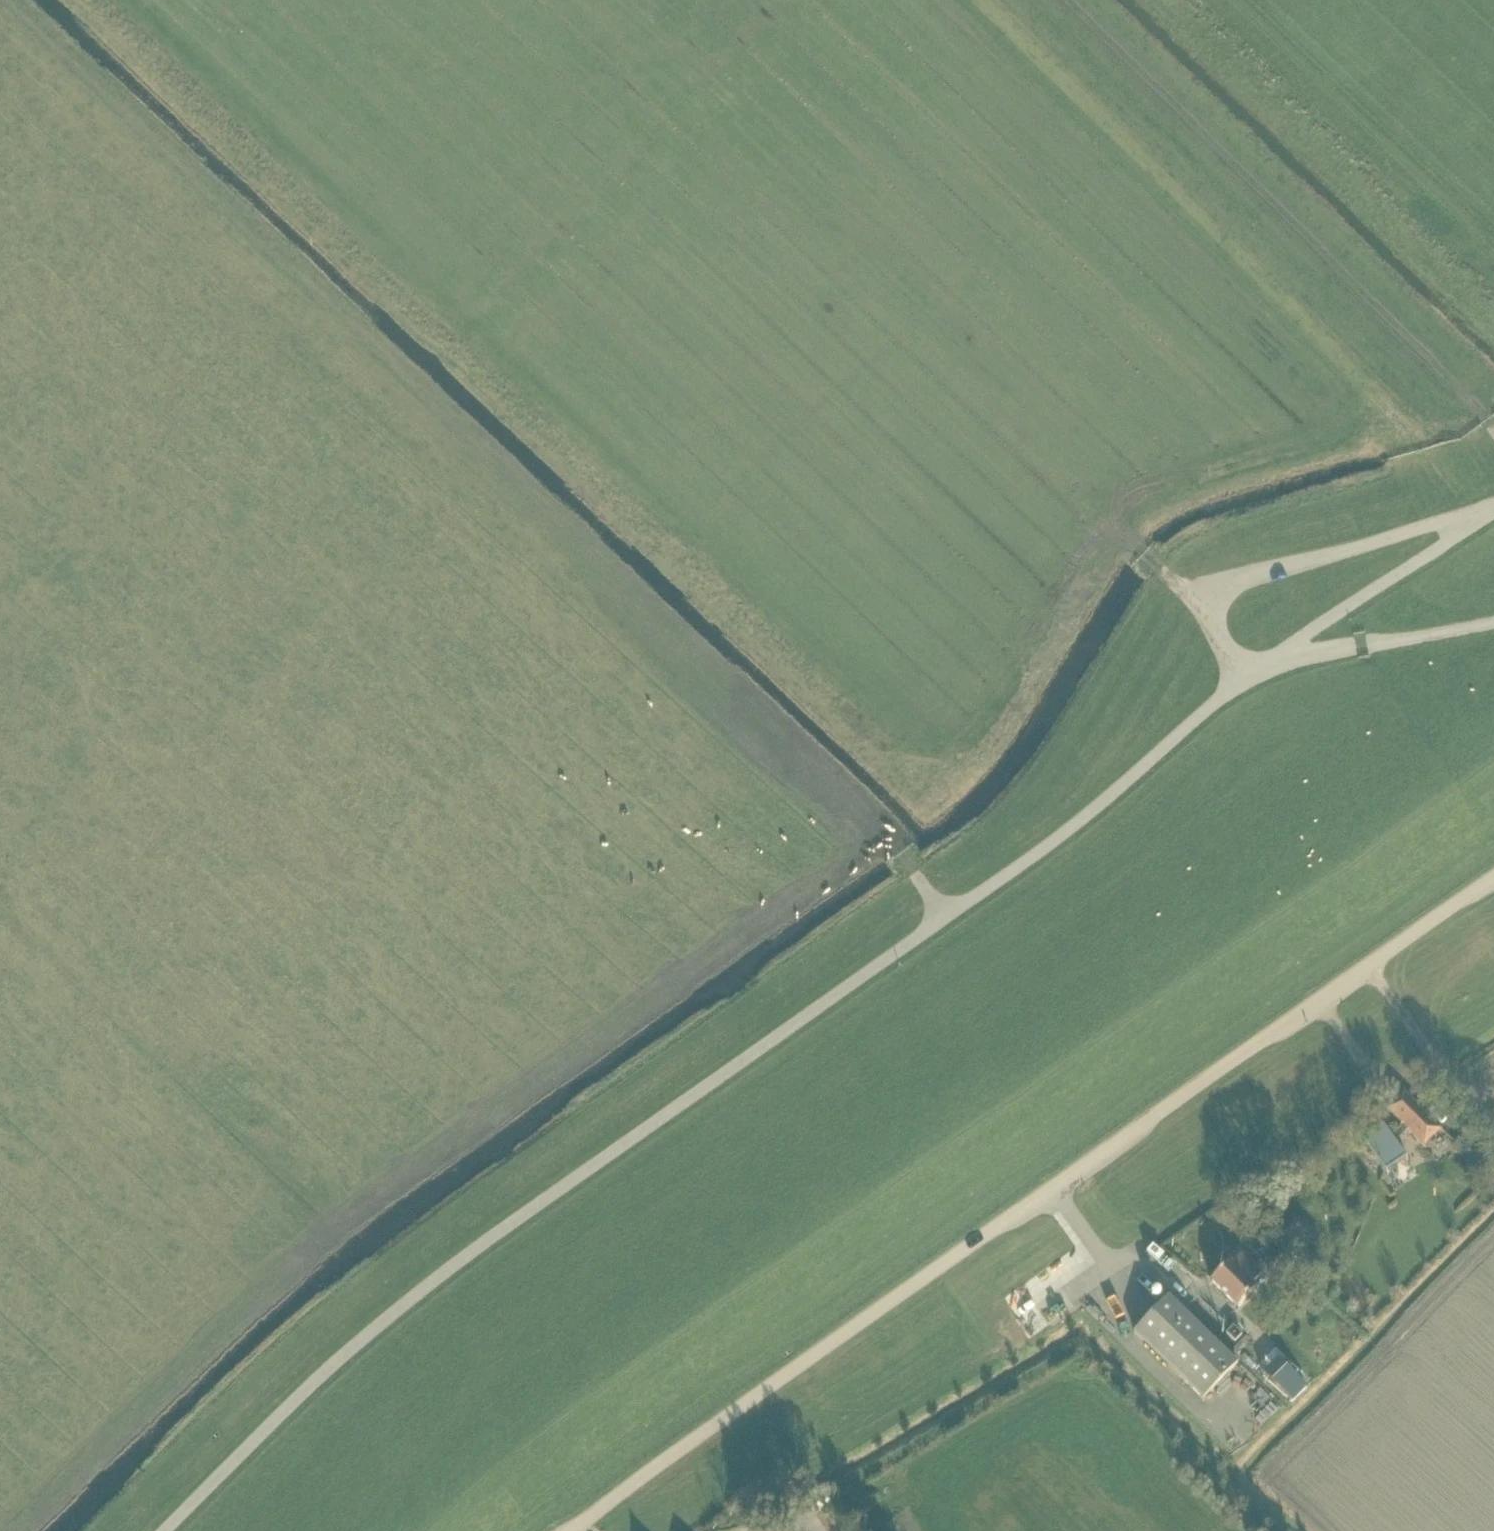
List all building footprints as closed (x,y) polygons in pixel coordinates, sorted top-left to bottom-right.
[(1424,1147),(1440,1131),(1403,1095),(1387,1111),(1402,1126),(1399,1129),(1400,1130),(1405,1135),(1408,1132),(1424,1147)] [(1408,1162),(1396,1144),(1405,1135),(1400,1130),(1392,1138),(1385,1127),(1364,1141),(1387,1176),(1388,1175),(1387,1172),(1405,1160),(1407,1163),(1408,1162)] [(1259,1277),(1239,1256),(1229,1266),(1227,1265),(1211,1282),(1237,1308),(1255,1289),(1251,1285),(1259,1277)] [(1202,1401),(1237,1365),(1168,1298),(1134,1334),(1202,1401)] [(1233,1328),(1226,1335),(1235,1343),(1242,1336),(1233,1328)] [(1263,1374),(1291,1402),(1305,1388),(1277,1360),(1263,1374)]
